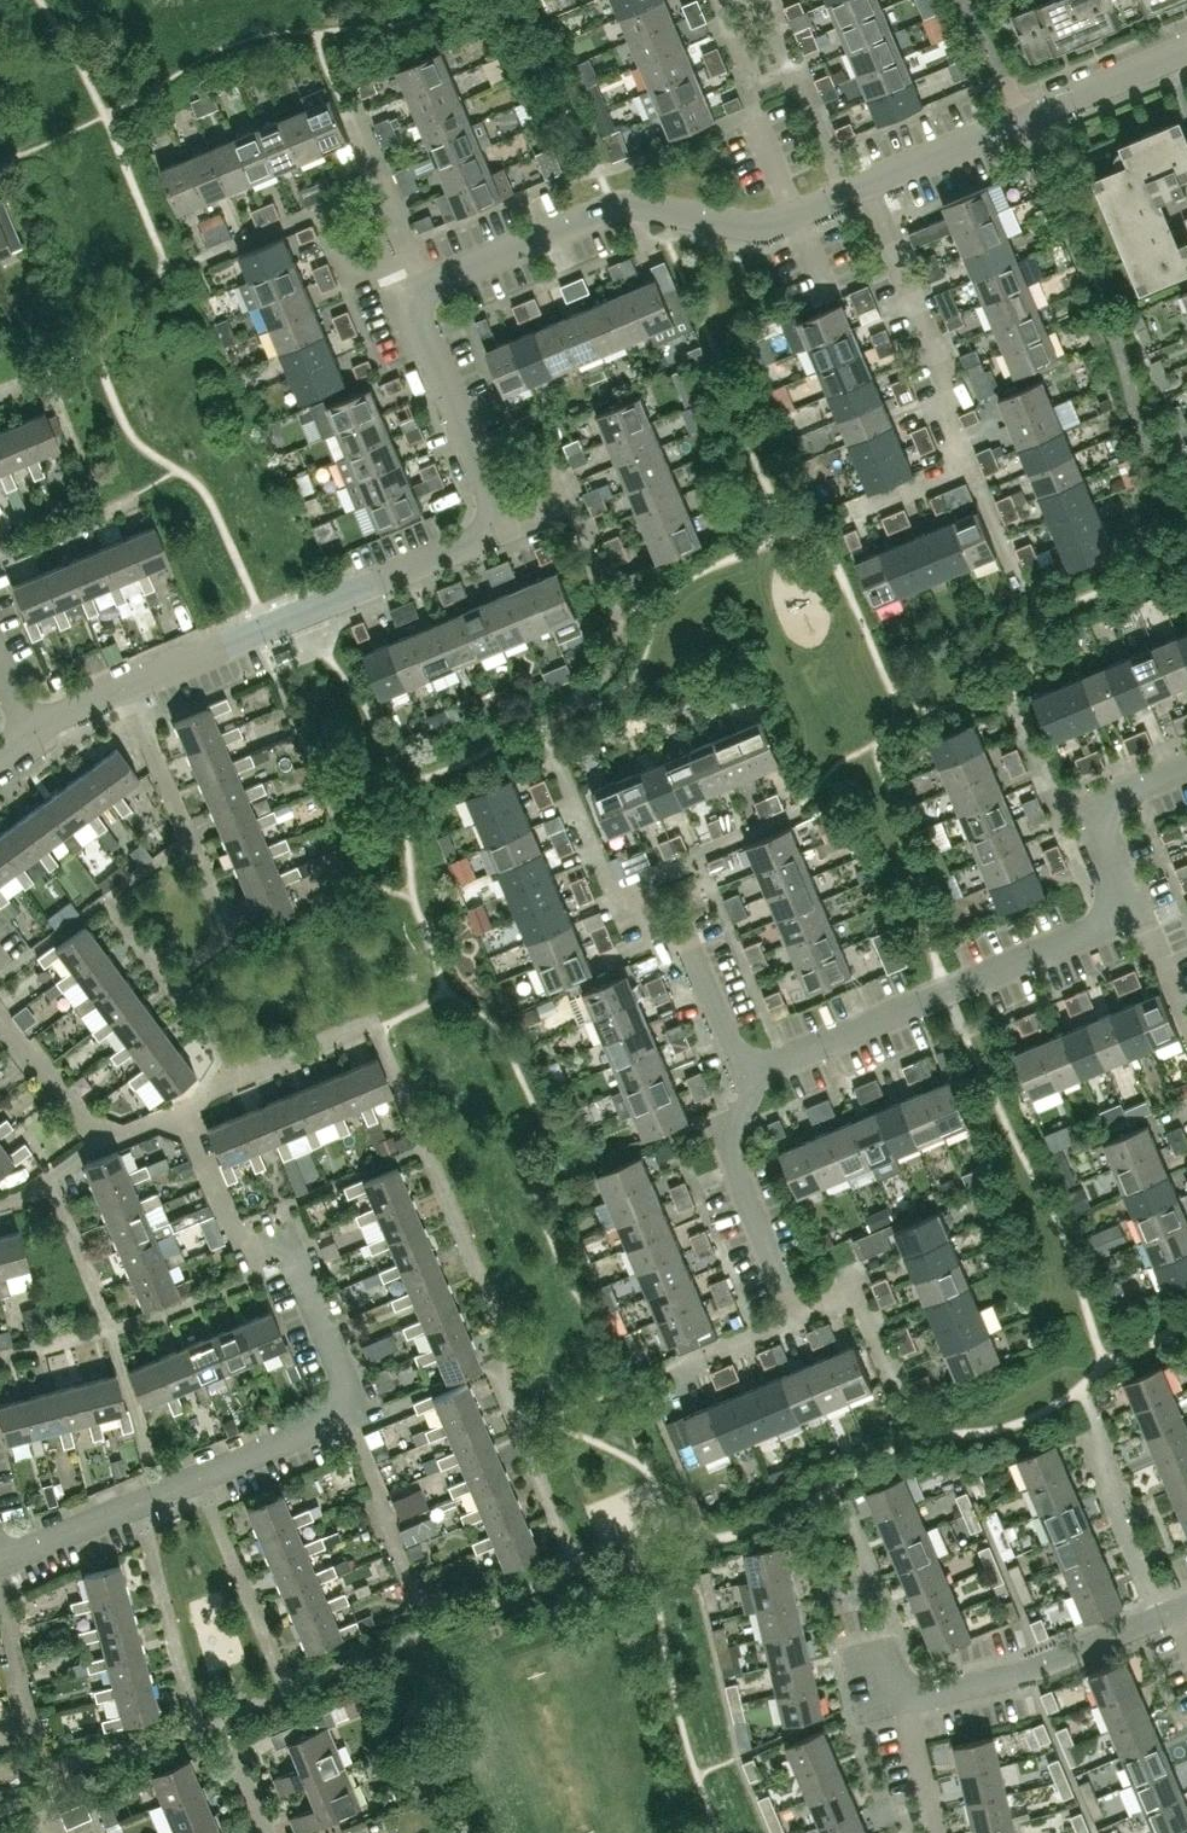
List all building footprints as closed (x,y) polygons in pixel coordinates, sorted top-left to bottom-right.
[(621,14),(656,0),(615,0),(621,14)] [(665,0),(656,0),(621,14),(631,38),(673,21),(665,0)] [(699,0),(690,0),(682,3),(687,15),(702,8),(699,0)] [(804,11),(800,0),(784,7),(789,17),(804,11)] [(879,0),(829,0),(839,23),(882,6),(879,0)] [(1012,15),(1031,62),(1076,42),(1079,48),(1103,38),(1101,32),(1167,4),(1170,10),(1186,2),(1186,0),(1047,0),(1012,15)] [(892,30),(882,6),(839,23),(849,48),(892,30)] [(707,20),(702,8),(687,15),(692,26),(707,20)] [(808,14),(813,29),(828,24),(822,8),(808,14)] [(684,45),(673,21),(631,38),(641,63),(684,45)] [(814,36),(810,24),(794,31),(799,42),(814,36)] [(902,55),(892,30),(849,48),(859,72),(902,55)] [(819,47),(814,36),(799,42),(804,53),(819,47)] [(694,69),(684,45),(641,63),(652,87),(694,69)] [(722,57),(718,45),(702,52),(707,63),(722,57)] [(451,75),(442,52),(441,50),(396,69),(397,71),(399,70),(408,93),(451,75)] [(912,79),(902,55),(859,72),(869,96),(912,79)] [(575,63),(574,63),(584,87),(585,87),(600,80),(590,57),(575,63)] [(727,68),(722,57),(707,63),(712,74),(727,68)] [(694,69),(652,87),(640,91),(650,116),(662,111),(704,93),(694,69)] [(835,83),(830,72),(814,78),(819,90),(835,83)] [(461,99),(451,75),(408,93),(414,106),(418,117),(461,99)] [(378,90),(373,79),(358,85),(363,97),(378,90)] [(921,101),(912,79),(869,96),(873,106),(879,120),(878,120),(879,122),(916,106),(923,103),(922,101),(921,101)] [(840,95),(835,83),(819,90),(824,101),(840,95)] [(337,111),(335,106),(326,85),(301,96),(305,107),(324,150),(347,141),(347,142),(349,141),(337,111)] [(714,116),(709,106),(704,93),(662,111),(672,134),(670,135),(671,136),(715,117),(715,116),(714,116)] [(589,98),(595,111),(605,106),(600,94),(589,98)] [(743,106),(738,94),(723,100),(728,112),(743,106)] [(429,141),(471,123),(461,99),(418,117),(429,141)] [(605,106),(595,111),(599,120),(599,122),(610,117),(605,106)] [(324,150),(305,107),(281,117),(300,160),(324,150)] [(394,128),(389,116),(373,123),(378,135),(394,128)] [(300,160),(281,117),(257,127),(276,171),(300,160)] [(471,123),(429,141),(439,165),(481,147),(493,143),(482,119),(471,123)] [(1181,119),(1121,143),(1123,149),(1122,150),(1121,151),(1120,152),(1119,153),(1118,154),(1117,155),(1116,156),(1116,158),(1115,159),(1115,160),(1115,162),(1115,163),(1115,165),(1115,166),(1115,168),(1093,177),(1141,291),(1186,271),(1186,238),(1180,242),(1161,198),(1185,188),(1182,178),(1186,176),(1186,133),(1181,119)] [(855,132),(850,121),(835,127),(840,139),(855,132)] [(276,171),(257,127),(233,137),(252,181),(276,171)] [(399,140),(394,128),(378,135),(383,147),(399,140)] [(619,128),(604,134),(615,160),(616,159),(630,153),(619,128)] [(252,181),(233,137),(209,148),(227,191),(252,181)] [(492,172),(481,147),(439,165),(449,190),(492,172)] [(227,191),(209,148),(185,158),(203,201),(227,191)] [(366,180),(359,164),(355,155),(344,160),(354,184),(366,180)] [(203,201),(185,158),(162,168),(162,167),(160,168),(179,213),(181,213),(180,211),(203,201)] [(414,176),(409,165),(394,171),(399,183),(414,176)] [(492,172),(449,190),(460,215),(515,191),(504,166),(492,172)] [(419,188),(414,176),(399,183),(404,194),(419,188)] [(1002,181),(1001,179),(988,185),(943,204),(943,205),(945,205),(949,215),(924,225),(930,238),(954,228),(997,210),(1011,204),(1011,203),(1010,203),(1001,181),(1002,181)] [(328,196),(321,180),(310,185),(316,201),(328,196)] [(316,201),(310,185),(298,190),(305,206),(316,201)] [(0,197),(0,255),(23,246),(1,197),(0,197)] [(280,216),(273,200),(262,205),(268,221),(280,216)] [(268,221),(262,205),(250,210),(257,226),(268,221)] [(1008,230),(1032,220),(1026,205),(1002,215),(1008,230)] [(1007,234),(997,210),(954,228),(965,252),(1007,234)] [(435,225),(430,214),(415,220),(419,231),(435,225)] [(232,236),(225,221),(214,226),(220,241),(232,236)] [(317,236),(312,224),(295,231),(300,243),(317,236)] [(220,241),(214,226),(202,231),(209,246),(220,241)] [(1018,258),(1007,234),(965,252),(975,276),(1018,258)] [(293,261),(284,238),(285,237),(284,235),(239,254),(240,256),(241,255),(251,279),(293,261)] [(940,263),(935,251),(919,258),(924,270),(940,263)] [(638,271),(632,255),(620,260),(627,276),(638,271)] [(1028,282),(1018,258),(975,276),(985,300),(1028,282)] [(627,276),(620,260),(609,265),(616,280),(627,276)] [(293,261),(251,279),(240,284),(250,308),(261,303),(304,285),(293,261)] [(333,273),(328,262),(312,268),(317,280),(333,273)] [(945,275),(940,263),(924,270),(929,281),(945,275)] [(338,285),(333,273),(317,280),(321,292),(338,285)] [(591,291),(584,275),(573,280),(579,296),(591,291)] [(676,285),(663,291),(657,276),(655,277),(656,278),(632,288),(650,331),(656,343),(694,327),(676,285)] [(579,296),(573,280),(560,285),(567,301),(579,296)] [(1038,306),(1028,282),(985,300),(995,324),(1038,306)] [(314,309),(304,285),(261,303),(271,327),(314,309)] [(650,331),(632,288),(608,298),(626,341),(650,331)] [(875,301),(870,290),(854,297),(859,308),(875,301)] [(1186,309),(1186,291),(1182,293),(1183,295),(1178,297),(1184,310),(1186,309)] [(541,312),(535,296),(523,301),(530,317),(541,312)] [(626,341),(608,298),(584,309),(602,351),(626,341)] [(960,311),(955,300),(940,306),(944,318),(960,311)] [(530,317),(523,301),(512,305),(519,321),(530,317)] [(851,327),(841,304),(842,303),(842,302),(798,321),(798,322),(799,321),(809,345),(851,327)] [(1048,330),(1038,306),(995,324),(1005,348),(1048,330)] [(324,333),(314,309),(271,327),(282,351),(324,333)] [(353,321),(348,310),(348,309),(332,316),(337,328),(353,321)] [(602,351),(584,309),(560,319),(578,362),(602,351)] [(1144,344),(1153,340),(1140,309),(1131,313),(1144,344)] [(965,322),(960,311),(944,318),(949,329),(965,322)] [(481,337),(492,333),(485,316),(474,321),(481,337)] [(578,362),(560,319),(545,325),(535,329),(553,372),(578,362)] [(358,332),(353,321),(337,328),(342,339),(358,332)] [(861,351),(851,327),(809,345),(819,369),(861,351)] [(891,339),(886,327),(870,334),(875,345),(891,339)] [(553,372),(535,329),(511,340),(529,382),(545,376),(553,372)] [(1058,353),(1048,330),(1005,348),(1015,371),(1013,372),(1014,374),(1025,369),(1027,376),(1070,359),(1067,351),(1059,355),(1059,353),(1058,353)] [(335,358),(324,333),(282,351),(292,376),(335,358)] [(529,382),(511,340),(498,345),(492,333),(481,337),(486,349),(505,394),(506,393),(506,392),(529,382)] [(753,339),(749,341),(759,364),(763,363),(776,357),(766,334),(753,339)] [(896,351),(891,339),(875,345),(880,357),(896,351)] [(701,345),(685,351),(690,363),(705,357),(701,345)] [(981,359),(976,348),(960,354),(965,365),(981,359)] [(872,375),(861,351),(819,369),(830,393),(872,375)] [(345,381),(335,358),(292,376),(302,398),(300,399),(301,401),(346,382),(346,380),(345,381)] [(374,370),(369,358),(352,365),(357,377),(374,370)] [(1166,371),(1161,358),(1152,362),(1157,375),(1166,371)] [(985,370),(981,359),(965,365),(969,376),(985,370)] [(1172,385),(1166,371),(1157,375),(1163,389),(1172,385)] [(404,387),(399,375),(383,382),(389,393),(404,387)] [(882,400),(872,375),(830,393),(840,417),(882,400)] [(911,387),(906,375),(890,382),(895,393),(911,387)] [(1052,403),(1042,379),(1043,379),(1042,378),(998,396),(998,398),(1000,397),(1010,421),(1052,403)] [(381,412),(371,389),(372,389),(371,387),(326,406),(327,408),(328,407),(338,430),(381,412)] [(916,398),(911,387),(895,393),(900,405),(916,398)] [(787,391),(769,397),(776,420),(795,415),(787,391)] [(650,421),(640,397),(641,396),(641,395),(596,414),(596,416),(598,415),(608,438),(650,421)] [(892,424),(882,400),(840,417),(850,441),(892,424)] [(1062,427),(1052,403),(1010,421),(1020,445),(1062,427)] [(1185,417),(1180,403),(1171,407),(1176,421),(1185,417)] [(980,419),(975,406),(959,413),(964,426),(980,419)] [(26,461),(34,479),(44,475),(37,456),(59,447),(45,412),(16,425),(30,459),(26,461)] [(391,436),(389,431),(381,412),(338,430),(348,454),(391,436)] [(420,424),(415,413),(399,419),(404,431),(420,424)] [(1185,417),(1176,421),(1182,434),(1186,432),(1186,421),(1185,417)] [(660,445),(650,421),(608,438),(618,463),(660,445)] [(425,436),(420,424),(404,431),(409,442),(425,436)] [(902,448),(892,424),(850,441),(860,466),(902,448)] [(931,435),(927,424),(911,430),(916,442),(931,435)] [(6,491),(17,487),(9,468),(26,461),(30,459),(16,425),(0,431),(0,466),(2,471),(0,472),(0,476),(6,491)] [(1072,452),(1062,427),(1020,445),(1030,469),(1072,452)] [(936,447),(931,435),(916,442),(920,453),(936,447)] [(391,436),(348,454),(337,459),(347,484),(401,461),(391,436)] [(583,449),(578,437),(563,444),(567,455),(583,449)] [(670,469),(660,445),(618,463),(628,487),(670,469)] [(996,457),(991,445),(975,451),(980,463),(996,457)] [(912,471),(902,448),(860,466),(870,489),(869,489),(869,491),(914,472),(913,471),(912,471)] [(588,461),(583,449),(567,455),(572,467),(588,461)] [(1082,476),(1072,452),(1030,469),(1040,494),(1082,476)] [(1000,468),(996,457),(980,463),(985,475),(1000,468)] [(411,485),(401,461),(347,484),(357,508),(369,503),(411,485)] [(440,473),(435,462),(435,461),(419,468),(424,479),(440,473)] [(681,493),(670,469),(628,487),(638,511),(681,493)] [(445,484),(440,473),(424,479),(429,490),(445,484)] [(1093,500),(1082,476),(1040,494),(1051,518),(1093,500)] [(424,479),(411,485),(369,503),(379,526),(378,526),(378,528),(423,509),(422,507),(421,508),(416,496),(429,490),(424,479)] [(603,497),(598,486),(583,492),(588,504),(603,497)] [(960,502),(953,487),(942,491),(948,507),(960,502)] [(948,507),(942,491),(931,496),(937,511),(948,507)] [(691,517),(681,493),(638,511),(649,535),(691,517)] [(1016,504),(1011,493),(995,500),(1000,511),(1016,504)] [(608,508),(603,497),(588,504),(592,515),(608,508)] [(1103,524),(1093,500),(1051,518),(1061,542),(1103,524)] [(1020,515),(1016,504),(1000,511),(1004,522),(1020,515)] [(912,522),(905,507),(894,512),(900,527),(912,522)] [(997,554),(978,509),(977,510),(977,511),(954,521),(972,563),(995,553),(996,554),(997,554)] [(900,527),(894,512),(882,517),(889,532),(900,527)] [(701,541),(691,517),(649,535),(658,559),(657,559),(657,561),(702,542),(702,541),(701,541)] [(1154,519),(1139,525),(1144,536),(1159,530),(1154,519)] [(972,563),(954,521),(930,531),(948,573),(972,563)] [(1112,547),(1103,524),(1061,542),(1070,565),(1069,565),(1070,568),(1114,549),(1113,547),(1112,547)] [(316,530),(322,545),(335,540),(329,525),(316,530)] [(136,575),(144,594),(148,592),(155,589),(147,571),(169,562),(154,527),(126,539),(140,574),(136,575)] [(862,543),(856,528),(844,533),(851,548),(862,543)] [(948,573),(930,531),(906,541),(924,584),(948,573)] [(623,545),(619,534),(603,540),(608,552),(623,545)] [(108,587),(116,605),(119,604),(126,601),(119,582),(136,575),(140,574),(126,539),(97,551),(111,585),(108,587)] [(924,584),(906,541),(881,552),(899,594),(924,584)] [(1036,553),(1031,541),(1016,548),(1020,559),(1036,553)] [(554,558),(547,543),(535,548),(541,564),(545,562),(554,558)] [(628,557),(623,545),(608,552),(613,563),(628,557)] [(80,598),(88,617),(98,613),(90,594),(108,587),(111,585),(97,551),(69,562),(84,597),(80,598)] [(899,594),(881,552),(858,561),(858,560),(856,561),(875,605),(877,605),(876,604),(899,594)] [(1041,565),(1036,553),(1020,559),(1025,571),(1041,565)] [(516,575),(509,560),(509,559),(497,564),(503,580),(516,575)] [(51,610),(59,629),(70,624),(62,606),(80,598),(84,597),(69,562),(41,574),(55,608),(51,610)] [(503,580),(497,564),(484,569),(491,585),(503,580)] [(650,583),(644,567),(619,577),(621,583),(625,593),(650,583)] [(578,615),(559,571),(558,571),(558,572),(534,582),(552,625),(576,615),(576,616),(578,615)] [(23,620),(31,640),(41,636),(34,617),(51,610),(55,608),(41,574),(12,586),(26,619),(23,620)] [(467,595),(461,580),(460,580),(448,585),(455,601),(467,595)] [(552,625),(534,582),(510,592),(528,635),(552,625)] [(455,601),(448,585),(435,590),(442,606),(455,601)] [(148,592),(144,594),(149,605),(159,601),(155,589),(148,592)] [(528,635),(510,592),(486,603),(504,645),(528,635)] [(419,616),(413,600),(400,605),(407,621),(419,616)] [(119,604),(116,605),(121,618),(131,613),(126,601),(119,604)] [(504,645),(486,603),(462,613),(480,656),(504,645)] [(407,621),(400,605),(388,610),(394,626),(407,621)] [(480,656),(462,613),(438,623),(455,666),(480,656)] [(371,636),(364,621),(352,626),(358,642),(371,636)] [(455,666),(438,623),(413,633),(431,676),(455,666)] [(1179,636),(1186,655),(1186,632),(1179,636)] [(431,676),(413,633),(389,644),(407,686),(431,676)] [(1179,636),(1155,646),(1173,689),(1186,683),(1186,655),(1179,636)] [(407,686),(389,644),(366,653),(366,652),(364,653),(383,698),(385,697),(384,696),(407,686)] [(1173,689),(1155,646),(1131,656),(1149,699),(1173,689)] [(84,679),(107,668),(99,653),(76,664),(84,679)] [(1149,699),(1131,656),(1107,666),(1125,709),(1149,699)] [(567,663),(544,672),(546,678),(549,686),(573,678),(569,668),(567,663)] [(1125,709),(1107,666),(1083,676),(1101,719),(1125,709)] [(1101,719),(1083,676),(1058,687),(1077,729),(1101,719)] [(1077,729),(1058,687),(1035,697),(1034,696),(1033,696),(1038,707),(1052,741),(1054,740),(1053,739),(1077,729)] [(174,723),(186,752),(220,737),(218,732),(211,715),(229,707),(225,697),(205,705),(207,709),(174,723)] [(1007,720),(1002,709),(987,716),(991,727),(1007,720)] [(1183,713),(1172,718),(1178,734),(1186,730),(1186,721),(1183,713)] [(782,763),(764,718),(761,719),(762,720),(739,730),(757,773),(780,763),(780,764),(782,763)] [(984,746),(974,723),(976,723),(975,721),(930,740),(931,742),(932,741),(942,764),(984,746)] [(186,752),(197,779),(232,765),(230,761),(223,743),(241,736),(237,725),(218,732),(220,737),(186,752)] [(1154,744),(1147,728),(1135,733),(1142,749),(1154,744)] [(757,773),(739,730),(715,740),(733,783),(757,773)] [(1142,749),(1135,733),(1124,738),(1130,754),(1142,749)] [(708,793),(690,750),(686,739),(661,749),(666,760),(684,803),(708,793)] [(733,783),(715,740),(690,750),(708,793),(733,783)] [(994,770),(984,746),(942,764),(952,788),(994,770)] [(1023,759),(1018,747),(1003,754),(1008,765),(1023,759)] [(110,800),(122,816),(131,809),(119,793),(138,779),(116,749),(91,767),(113,798),(110,800)] [(1105,764),(1099,749),(1087,754),(1094,769),(1105,764)] [(197,779),(210,809),(244,794),(242,789),(235,771),(253,764),(249,753),(230,761),(232,765),(197,779)] [(1094,769),(1087,754),(1076,759),(1082,774),(1094,769)] [(1028,770),(1023,759),(1008,765),(1012,777),(1028,770)] [(684,803),(666,760),(642,771),(660,813),(684,803)] [(85,818),(97,834),(106,827),(95,811),(110,800),(113,798),(91,767),(66,785),(89,816),(85,818)] [(1004,794),(994,770),(952,788),(962,812),(1004,794)] [(660,813),(642,771),(618,781),(635,824),(660,813)] [(521,802),(512,779),(513,778),(513,776),(468,795),(469,797),(470,797),(479,819),(521,802)] [(551,789),(546,778),(545,779),(529,786),(534,797),(551,789)] [(210,809),(221,837),(256,822),(254,817),(247,799),(265,792),(261,781),(242,789),(244,794),(210,809)] [(635,824),(618,781),(594,791),(594,790),(592,790),(611,835),(613,834),(612,833),(635,824)] [(61,836),(73,852),(82,846),(70,830),(85,818),(89,816),(66,785),(42,804),(64,834),(61,836)] [(556,801),(551,789),(534,797),(539,808),(556,801)] [(785,808),(778,793),(767,797),(774,813),(785,808)] [(1015,819),(1004,794),(962,812),(972,836),(1015,819)] [(1043,807),(1039,796),(1023,802),(1028,814),(1043,807)] [(774,813),(767,797),(756,802),(762,818),(774,813)] [(531,826),(521,802),(479,819),(489,844),(531,826)] [(289,803),(273,810),(274,814),(277,820),(293,813),(289,803)] [(36,855),(48,870),(57,864),(46,848),(61,836),(64,834),(42,804),(17,822),(40,852),(36,855)] [(1048,818),(1043,807),(1028,814),(1032,825),(1048,818)] [(221,837),(233,865),(268,850),(266,845),(258,828),(277,820),(274,814),(273,810),(254,817),(256,822),(221,837)] [(736,829),(730,813),(718,818),(725,833),(736,829)] [(725,833),(718,818),(707,823),(714,838),(725,833)] [(1025,843),(1015,819),(972,836),(982,861),(1025,843)] [(672,821),(665,825),(669,834),(677,830),(672,821)] [(24,888),(33,882),(21,866),(36,855),(40,852),(17,822),(0,834),(0,849),(15,870),(12,872),(24,888)] [(919,827),(915,828),(925,855),(930,853),(938,850),(928,823),(919,827)] [(1180,835),(1176,823),(1160,830),(1165,842),(1180,835)] [(541,850),(531,826),(489,844),(500,868),(541,850)] [(571,838),(566,826),(550,833),(555,844),(571,838)] [(801,851),(791,828),(792,828),(791,826),(746,845),(747,846),(748,846),(758,869),(801,851)] [(688,849),(682,833),(671,838),(677,853),(688,849)] [(233,865),(245,893),(280,878),(278,873),(270,855),(288,848),(284,837),(266,845),(268,850),(233,865)] [(576,849),(571,838),(555,844),(560,856),(576,849)] [(677,853),(671,838),(659,843),(666,858),(677,853)] [(813,869),(848,856),(842,841),(807,855),(813,869)] [(1035,867),(1025,843),(982,861),(992,885),(1035,867)] [(1063,855),(1059,843),(1043,850),(1048,861),(1063,855)] [(627,874),(653,864),(646,848),(621,858),(627,874)] [(12,872),(15,870),(0,849),(0,882),(12,872)] [(552,874),(545,858),(541,850),(500,868),(510,892),(552,874)] [(811,875),(801,851),(758,869),(768,893),(811,875)] [(452,861),(450,862),(455,876),(457,875),(473,869),(467,855),(452,861)] [(728,866),(723,855),(708,861),(713,873),(728,866)] [(1068,866),(1063,855),(1048,861),(1053,873),(1068,866)] [(120,863),(107,873),(115,884),(128,874),(120,863)] [(1176,867),(1180,879),(1186,876),(1186,863),(1176,867)] [(245,893),(257,920),(291,906),(282,883),(300,876),(296,865),(278,873),(280,878),(245,893)] [(817,881),(823,894),(856,879),(850,866),(817,881)] [(1044,890),(1035,867),(992,885),(1002,908),(1001,908),(1002,910),(1047,891),(1046,889),(1044,890)] [(939,876),(933,878),(937,887),(943,884),(957,879),(954,870),(951,872),(939,876)] [(562,899),(552,874),(510,892),(520,916),(562,899)] [(591,886),(586,874),(570,881),(575,893),(591,886)] [(821,900),(811,875),(768,893),(778,918),(821,900)] [(596,898),(591,886),(575,893),(580,904),(596,898)] [(0,906),(8,900),(0,889),(0,906)] [(728,911),(744,904),(739,893),(724,899),(728,911)] [(572,923),(562,899),(520,916),(530,940),(572,923)] [(17,911),(8,900),(0,906),(8,917),(17,911)] [(831,924),(821,900),(778,918),(788,942),(831,924)] [(78,911),(71,901),(69,903),(59,910),(66,921),(78,911)] [(749,916),(744,904),(728,911),(733,922),(749,916)] [(607,922),(606,920),(589,927),(595,940),(611,933),(607,922)] [(582,947),(572,923),(530,940),(540,965),(582,947)] [(841,948),(831,924),(788,942),(798,966),(841,948)] [(71,970),(73,974),(104,951),(85,926),(56,947),(54,945),(37,958),(44,967),(60,955),(71,970)] [(889,929),(873,936),(882,959),(898,952),(902,951),(893,928),(889,929)] [(616,945),(611,933),(595,940),(600,953),(616,946),(616,945)] [(749,959),(764,953),(759,941),(744,947),(749,959)] [(592,970),(582,947),(540,965),(545,975),(550,988),(549,988),(550,990),(594,971),(593,969),(592,970)] [(851,971),(841,948),(798,966),(808,989),(807,990),(807,991),(853,972),(852,971),(851,971)] [(89,995),(92,998),(122,975),(104,951),(73,974),(71,970),(55,982),(62,991),(78,979),(89,995)] [(769,964),(764,953),(749,959),(754,971),(769,964)] [(623,963),(604,971),(609,981),(628,973),(632,971),(628,961),(623,963)] [(1142,985),(1135,969),(1124,974),(1130,990),(1142,985)] [(596,1016),(638,998),(628,975),(629,975),(628,973),(609,981),(584,992),(585,993),(570,1000),(580,1023),(596,1016)] [(1130,990),(1124,974),(1112,979),(1118,995),(1130,990)] [(107,1019),(110,1023),(140,1000),(122,975),(92,998),(89,995),(73,1006),(80,1016),(96,1004),(107,1019)] [(667,986),(662,975),(645,982),(650,993),(667,986)] [(672,998),(667,986),(650,993),(655,1005),(672,998)] [(1093,1005),(1087,989),(1075,994),(1082,1010),(1093,1005)] [(785,1001),(780,990),(765,997),(769,1007),(785,1001)] [(1180,1035),(1161,991),(1159,992),(1159,993),(1137,1002),(1155,1044),(1177,1035),(1177,1036),(1180,1035)] [(1082,1010),(1075,994),(1064,999),(1071,1015),(1082,1010)] [(648,1023),(638,998),(596,1016),(606,1040),(648,1023)] [(125,1044),(128,1047),(158,1024),(140,1000),(110,1023),(107,1019),(91,1031),(98,1040),(114,1028),(125,1044)] [(1155,1044),(1137,1002),(1113,1012),(1130,1055),(1155,1044)] [(26,1005),(12,1015),(23,1029),(33,1021),(34,1016),(26,1005)] [(1045,1025),(1039,1010),(1027,1014),(1034,1030),(1045,1025)] [(1130,1055),(1113,1012),(1088,1022),(1106,1065),(1130,1055)] [(1034,1030),(1027,1014),(1016,1019),(1023,1035),(1034,1030)] [(1106,1065),(1088,1022),(1064,1033),(1082,1075),(1106,1065)] [(658,1047),(648,1023),(606,1040),(616,1064),(658,1047)] [(687,1034),(682,1023),(665,1030),(670,1041),(687,1034)] [(144,1068),(146,1072),(176,1049),(158,1024),(128,1047),(125,1044),(109,1056),(116,1065),(132,1053),(144,1068)] [(1082,1075),(1064,1033),(1040,1043),(1057,1085),(1082,1075)] [(692,1046),(687,1034),(670,1041),(675,1053),(692,1046)] [(1057,1085),(1040,1043),(1016,1053),(1016,1052),(1015,1052),(1033,1096),(1034,1096),(1034,1095),(1057,1085)] [(668,1071),(658,1047),(616,1064),(626,1089),(668,1071)] [(150,1077),(164,1096),(195,1074),(176,1049),(146,1072),(144,1068),(127,1080),(129,1083),(134,1089),(150,1077)] [(359,1105),(366,1123),(376,1119),(369,1101),(391,1092),(376,1057),(348,1069),(362,1104),(359,1105)] [(932,1073),(925,1057),(914,1062),(921,1078),(932,1073)] [(921,1078),(914,1062),(902,1067),(909,1083),(921,1078)] [(331,1117),(338,1135),(349,1131),(341,1113),(359,1105),(362,1104),(348,1069),(320,1081),(334,1116),(331,1117)] [(678,1095),(668,1071),(626,1089),(636,1113),(678,1095)] [(707,1083),(703,1071),(686,1078),(691,1090),(707,1083)] [(884,1094),(877,1078),(865,1082),(872,1099),(884,1094)] [(970,1124),(951,1079),(949,1080),(949,1081),(927,1091),(945,1133),(967,1124),(967,1125),(970,1124)] [(302,1129),(310,1147),(321,1143),(313,1125),(331,1117),(334,1116),(320,1081),(291,1093),(306,1127),(302,1129)] [(872,1099),(865,1082),(854,1087),(860,1103),(872,1099)] [(712,1094),(707,1083),(691,1090),(696,1101),(712,1094)] [(1169,1090),(1174,1102),(1186,1097),(1186,1083),(1169,1090)] [(945,1133),(927,1091),(903,1101),(920,1143),(945,1133)] [(274,1141),(282,1159),(283,1159),(285,1158),(292,1155),(285,1136),(302,1129),(306,1127),(291,1093),(263,1105),(278,1139),(274,1141)] [(688,1118),(678,1095),(636,1113),(646,1136),(645,1137),(645,1138),(690,1120),(689,1118),(688,1118)] [(836,1114),(829,1098),(817,1102),(824,1119),(836,1114)] [(920,1143),(903,1101),(878,1111),(896,1153),(920,1143)] [(824,1119),(817,1102),(806,1107),(813,1123),(824,1119)] [(1135,1104),(1127,1107),(1132,1119),(1139,1116),(1135,1104)] [(247,1153),(254,1171),(264,1167),(257,1148),(274,1141),(278,1139),(263,1105),(235,1116),(250,1151),(247,1153)] [(896,1153),(878,1111),(854,1121),(872,1164),(896,1153)] [(218,1163),(226,1183),(236,1178),(229,1160),(247,1153),(250,1151),(235,1116),(206,1129),(220,1162),(218,1163)] [(786,1134),(780,1118),(768,1123),(775,1139),(786,1134)] [(13,1128),(6,1119),(0,1124),(0,1137),(13,1128)] [(872,1164),(854,1121),(830,1131),(848,1174),(872,1164)] [(1158,1148),(1148,1125),(1149,1124),(1148,1123),(1104,1142),(1104,1144),(1105,1143),(1115,1166),(1158,1148)] [(1186,1136),(1181,1125),(1166,1131),(1171,1142),(1186,1136)] [(848,1174),(830,1131),(806,1142),(823,1184),(848,1174)] [(393,1133),(374,1142),(381,1159),(401,1151),(393,1133)] [(1186,1136),(1171,1142),(1175,1154),(1186,1149),(1186,1138),(1186,1136)] [(823,1184),(806,1142),(782,1152),(782,1151),(780,1151),(799,1195),(800,1195),(800,1194),(823,1184)] [(12,1162),(14,1165),(31,1152),(24,1143),(8,1155),(0,1143),(0,1171),(12,1162)] [(674,1156),(669,1144),(654,1151),(659,1162),(674,1156)] [(324,1145),(313,1149),(316,1157),(327,1152),(324,1145)] [(1168,1172),(1165,1166),(1158,1148),(1115,1166),(1125,1190),(1168,1172)] [(82,1165),(94,1194),(129,1179),(131,1183),(149,1175),(147,1171),(145,1164),(126,1172),(117,1150),(82,1165)] [(167,1155),(145,1164),(147,1171),(149,1175),(171,1165),(167,1155)] [(285,1158),(283,1159),(298,1194),(307,1190),(292,1155),(285,1158)] [(651,1181),(641,1157),(642,1157),(642,1156),(597,1175),(597,1176),(599,1176),(608,1199),(651,1181)] [(188,1159),(177,1164),(182,1176),(194,1171),(188,1159)] [(409,1195),(397,1167),(363,1181),(362,1178),(343,1186),(347,1197),(365,1189),(373,1207),(374,1210),(409,1195)] [(976,1168),(963,1173),(969,1188),(982,1183),(976,1168)] [(1070,1169),(1057,1174),(1063,1187),(1075,1182),(1070,1169)] [(1178,1197),(1168,1172),(1125,1190),(1135,1215),(1178,1197)] [(952,1176),(939,1182),(946,1197),(959,1191),(952,1176)] [(94,1194),(106,1222),(141,1207),(143,1211),(161,1203),(159,1199),(157,1193),(138,1200),(131,1183),(129,1179),(94,1194)] [(661,1205),(651,1181),(608,1199),(618,1223),(661,1205)] [(690,1193),(685,1182),(670,1188),(675,1200),(690,1193)] [(1082,1186),(1065,1193),(1073,1212),(1090,1205),(1082,1186)] [(695,1205),(690,1193),(675,1200),(679,1211),(695,1205)] [(385,1235),(386,1238),(420,1223),(409,1195),(374,1210),(373,1207),(354,1215),(359,1225),(377,1217),(385,1235)] [(1178,1197),(1135,1215),(1145,1239),(1186,1221),(1186,1218),(1178,1197)] [(990,1202),(977,1208),(983,1221),(995,1216),(990,1202)] [(628,1247),(672,1229),(661,1205),(618,1223),(628,1247)] [(106,1222),(118,1250),(153,1235),(155,1239),(173,1231),(169,1221),(150,1228),(143,1211),(141,1207),(106,1222)] [(195,1221),(191,1211),(169,1221),(173,1231),(195,1221)] [(948,1236),(938,1213),(940,1212),(939,1211),(894,1230),(895,1231),(896,1231),(906,1254),(948,1236)] [(1145,1239),(1155,1263),(1186,1250),(1186,1221),(1145,1239)] [(224,1241),(216,1223),(202,1229),(210,1247),(224,1241)] [(396,1263),(398,1266),(432,1252),(420,1223),(386,1238),(385,1235),(366,1243),(371,1253),(389,1245),(396,1263)] [(682,1253),(672,1229),(628,1247),(639,1271),(682,1253)] [(710,1241),(705,1230),(690,1236),(694,1247),(710,1241)] [(10,1293),(5,1274),(28,1267),(18,1231),(0,1236),(0,1295),(10,1293)] [(829,1231),(816,1236),(822,1250),(835,1245),(829,1231)] [(118,1250),(130,1278),(165,1263),(167,1267),(185,1259),(183,1255),(181,1249),(162,1256),(155,1239),(153,1235),(118,1250)] [(958,1260),(948,1236),(906,1254),(916,1278),(958,1260)] [(714,1253),(710,1241),(694,1247),(699,1259),(714,1253)] [(1155,1263),(1165,1286),(1164,1287),(1165,1288),(1186,1279),(1186,1250),(1155,1263)] [(408,1291),(410,1294),(444,1279),(432,1252),(398,1266),(396,1263),(378,1271),(382,1281),(401,1273),(408,1291)] [(692,1277),(682,1253),(639,1271),(649,1295),(692,1277)] [(1112,1256),(1098,1262),(1104,1275),(1118,1269),(1112,1256)] [(969,1284),(958,1260),(916,1278),(926,1302),(969,1284)] [(130,1278),(142,1306),(176,1292),(177,1295),(197,1287),(193,1277),(174,1284),(167,1267),(165,1263),(130,1278)] [(702,1302),(692,1277),(649,1295),(659,1319),(702,1302)] [(892,1289),(887,1277),(871,1284),(875,1295),(892,1289)] [(730,1289),(725,1278),(710,1284),(714,1296),(730,1289)] [(420,1319),(421,1322),(456,1308),(444,1279),(410,1294),(408,1291),(390,1299),(394,1309),(413,1301),(420,1319)] [(600,1286),(596,1288),(599,1294),(603,1293),(613,1289),(610,1282),(600,1286)] [(979,1308),(969,1284),(926,1302),(936,1326),(979,1308)] [(719,1307),(735,1301),(730,1289),(714,1296),(719,1307)] [(896,1300),(892,1289),(875,1295),(880,1307),(896,1300)] [(706,1312),(702,1302),(659,1319),(669,1343),(667,1344),(668,1345),(678,1341),(682,1351),(678,1353),(679,1354),(717,1338),(712,1326),(713,1326),(713,1325),(718,1323),(712,1309),(706,1312)] [(432,1347),(433,1350),(468,1336),(456,1308),(421,1322),(420,1319),(402,1327),(406,1337),(424,1329),(432,1347)] [(989,1333),(979,1308),(936,1326),(946,1351),(989,1333)] [(296,1362),(287,1343),(284,1344),(270,1310),(241,1323),(256,1358),(260,1356),(278,1348),(285,1366),(296,1362)] [(837,1338),(830,1322),(818,1327),(825,1343),(837,1338)] [(256,1358),(241,1323),(213,1334),(228,1369),(232,1368),(250,1360),(257,1378),(267,1374),(260,1356),(256,1358)] [(912,1336),(907,1325),(891,1332),(896,1343),(912,1336)] [(825,1343),(818,1327),(806,1332),(813,1348),(825,1343)] [(0,1331),(0,1346),(12,1343),(8,1329),(0,1331)] [(621,1335),(617,1337),(625,1354),(628,1353),(633,1351),(625,1333),(621,1335)] [(999,1356),(989,1333),(946,1351),(956,1374),(955,1375),(955,1376),(1000,1357),(1000,1356),(999,1356)] [(240,1386),(232,1368),(228,1369),(213,1334),(185,1346),(200,1381),(204,1379),(221,1372),(229,1390),(227,1391),(234,1408),(247,1402),(240,1386)] [(436,1357),(445,1379),(480,1365),(468,1336),(433,1350),(432,1347),(414,1355),(418,1365),(436,1357)] [(916,1348),(912,1336),(896,1343),(900,1355),(916,1348)] [(376,1339),(362,1345),(368,1359),(382,1354),(376,1339)] [(788,1358),(781,1342),(769,1347),(776,1363),(788,1358)] [(874,1389),(855,1345),(853,1345),(854,1346),(830,1356),(848,1399),(871,1389),(872,1390),(874,1389)] [(212,1398),(204,1379),(200,1381),(185,1346),(157,1358),(172,1393),(176,1391),(193,1384),(201,1402),(212,1398)] [(776,1363),(769,1347),(758,1352),(764,1368),(776,1363)] [(848,1399),(830,1356),(806,1366),(824,1409),(848,1399)] [(172,1393),(157,1358),(129,1370),(129,1372),(143,1405),(165,1396),(173,1414),(183,1409),(176,1391),(172,1393)] [(740,1379),(733,1363),(721,1368),(728,1383),(740,1379)] [(1173,1393),(1161,1365),(1126,1381),(1137,1408),(1173,1393)] [(824,1409),(806,1366),(782,1376),(800,1419),(824,1409)] [(728,1383),(721,1368),(710,1373),(717,1388),(728,1383)] [(124,1409),(115,1374),(85,1382),(95,1419),(99,1418),(117,1413),(122,1432),(133,1429),(127,1408),(124,1409)] [(932,1386),(927,1374),(911,1381),(916,1392),(932,1386)] [(800,1419),(782,1376),(758,1387),(776,1429),(800,1419)] [(95,1419),(85,1382),(55,1390),(65,1427),(69,1426),(88,1421),(92,1439),(104,1437),(99,1418),(95,1419)] [(442,1422),(444,1426),(479,1411),(466,1382),(433,1396),(432,1394),(413,1402),(417,1412),(435,1404),(442,1422)] [(776,1429),(758,1387),(733,1397),(751,1440),(776,1429)] [(65,1427),(55,1390),(26,1398),(36,1435),(40,1434),(58,1429),(63,1447),(74,1444),(69,1426),(65,1427)] [(1185,1420),(1177,1403),(1173,1393),(1137,1408),(1149,1435),(1185,1420)] [(751,1440),(733,1397),(709,1407),(727,1450),(751,1440)] [(26,1398),(0,1405),(0,1422),(5,1442),(29,1436),(34,1455),(45,1452),(40,1434),(36,1435),(26,1398)] [(278,1403),(252,1414),(256,1424),(282,1412),(278,1403)] [(727,1450),(709,1407),(686,1416),(686,1415),(684,1416),(703,1461),(705,1460),(704,1459),(727,1450)] [(454,1450),(456,1454),(490,1439),(479,1411),(444,1426),(442,1422),(424,1429),(429,1440),(447,1432),(454,1450)] [(233,1417),(221,1422),(227,1436),(239,1431),(233,1417)] [(694,1441),(684,1417),(668,1423),(678,1447),(694,1441)] [(1185,1420),(1149,1435),(1160,1462),(1186,1450),(1186,1426),(1185,1420)] [(466,1478),(468,1482),(502,1467),(490,1439),(456,1454),(454,1450),(436,1457),(440,1468),(459,1460),(466,1478)] [(1066,1471),(1054,1442),(1018,1457),(1030,1486),(1066,1471)] [(1160,1462),(1171,1488),(1186,1482),(1186,1450),(1160,1462)] [(959,1473),(951,1455),(940,1460),(948,1478),(959,1473)] [(122,1457),(110,1460),(114,1476),(127,1472),(122,1457)] [(350,1459),(333,1466),(339,1481),(356,1473),(350,1459)] [(478,1506),(479,1510),(514,1495),(502,1467),(468,1482),(466,1478),(448,1486),(452,1496),(470,1488),(478,1506)] [(1077,1497),(1066,1471),(1030,1486),(1042,1512),(1077,1497)] [(989,1492),(981,1473),(970,1478),(978,1497),(989,1492)] [(914,1503),(902,1475),(866,1490),(878,1518),(914,1503)] [(1171,1488),(1183,1515),(1186,1513),(1186,1482),(1171,1488)] [(420,1487),(391,1499),(399,1519),(428,1506),(420,1487)] [(975,1509),(967,1491),(955,1496),(963,1514),(975,1509)] [(246,1508),(258,1537),(293,1522),(294,1526),(312,1518),(311,1515),(308,1507),(290,1515),(281,1493),(246,1508)] [(489,1534),(491,1538),(526,1523),(514,1495),(479,1510),(478,1506),(460,1514),(464,1524),(482,1517),(489,1534)] [(1088,1524),(1077,1497),(1042,1512),(1053,1539),(1088,1524)] [(925,1529),(914,1503),(878,1518),(889,1544),(925,1529)] [(982,1528),(975,1509),(963,1514),(971,1532),(982,1528)] [(1004,1528),(996,1510),(985,1514),(993,1532),(1004,1528)] [(432,1534),(425,1518),(398,1529),(405,1545),(432,1534)] [(258,1537),(270,1565),(304,1550),(306,1554),(324,1546),(323,1542),(320,1536),(302,1544),(294,1526),(293,1522),(258,1537)] [(494,1545),(503,1567),(538,1552),(526,1523),(491,1538),(489,1534),(472,1542),(476,1552),(494,1545)] [(1100,1551),(1088,1524),(1053,1539),(1064,1566),(1100,1551)] [(1011,1546),(1004,1528),(993,1532),(1000,1550),(1011,1546)] [(337,1529),(320,1536),(323,1542),(324,1546),(341,1539),(337,1529)] [(936,1556),(925,1529),(889,1544),(901,1572),(936,1556)] [(344,1553),(361,1552),(360,1536),(343,1537),(344,1553)] [(790,1572),(783,1542),(745,1551),(752,1581),(790,1572)] [(997,1563),(990,1545),(978,1550),(986,1568),(997,1563)] [(332,1564),(313,1571),(306,1554),(304,1550),(270,1565),(282,1593),(316,1578),(318,1582),(336,1574),(332,1564)] [(1111,1578),(1100,1551),(1064,1566),(1076,1593),(1111,1578)] [(948,1583),(936,1556),(901,1572),(912,1598),(948,1583)] [(1005,1581),(997,1563),(986,1568),(993,1586),(1005,1581)] [(1027,1582),(1019,1563),(1008,1568),(1016,1586),(1027,1582)] [(70,1602),(72,1613),(91,1608),(90,1604),(127,1595),(119,1565),(83,1574),(89,1597),(70,1602)] [(715,1589),(711,1570),(699,1573),(703,1592),(715,1589)] [(797,1600),(790,1572),(752,1581),(739,1584),(746,1612),(759,1609),(797,1600)] [(67,1605),(64,1598),(80,1590),(74,1575),(31,1596),(41,1617),(67,1605)] [(282,1593),(294,1621),(328,1606),(330,1610),(348,1602),(344,1592),(325,1600),(318,1582),(316,1578),(282,1593)] [(1122,1605),(1111,1578),(1076,1593),(1087,1620),(1122,1605)] [(367,1582),(353,1588),(357,1597),(371,1591),(367,1582)] [(1034,1600),(1027,1582),(1016,1586),(1023,1604),(1034,1600)] [(959,1610),(948,1583),(912,1598),(923,1625),(959,1610)] [(394,1584),(376,1594),(384,1608),(402,1597),(394,1584)] [(720,1608),(715,1589),(703,1592),(708,1611),(720,1608)] [(77,1631),(80,1643),(99,1638),(98,1634),(135,1625),(127,1595),(90,1604),(91,1608),(96,1626),(77,1631)] [(1020,1617),(1012,1599),(1001,1604),(1008,1622),(1020,1617)] [(803,1629),(797,1600),(759,1609),(765,1637),(803,1629)] [(294,1621),(306,1650),(339,1636),(340,1639),(360,1630),(355,1620),(337,1628),(330,1610),(328,1606),(294,1621)] [(971,1638),(959,1610),(923,1625),(935,1653),(955,1644),(971,1638)] [(371,1614),(355,1620),(360,1630),(375,1624),(371,1614)] [(1049,1636),(1042,1618),(1031,1622),(1038,1640),(1049,1636)] [(85,1661),(88,1672),(107,1667),(106,1663),(142,1654),(135,1625),(98,1634),(99,1638),(104,1656),(85,1661)] [(728,1646),(724,1626),(712,1629),(717,1648),(728,1646)] [(810,1657),(803,1629),(765,1637),(772,1666),(810,1657)] [(733,1665),(728,1646),(717,1648),(721,1668),(733,1665)] [(93,1691),(95,1701),(114,1696),(113,1693),(150,1683),(142,1654),(106,1663),(107,1667),(112,1686),(93,1691)] [(816,1685),(810,1657),(772,1666),(779,1694),(816,1685)] [(1137,1686),(1125,1658),(1088,1674),(1100,1702),(1137,1686)] [(100,1720),(103,1731),(123,1725),(123,1722),(158,1713),(150,1683),(113,1693),(114,1696),(119,1715),(100,1720)] [(742,1702),(737,1683),(725,1686),(730,1705),(742,1702)] [(823,1714),(816,1685),(779,1694),(785,1723),(823,1714)] [(1149,1713),(1137,1686),(1100,1702),(1112,1729),(1149,1713)] [(1059,1708),(1052,1690),(1039,1695),(1047,1713),(1059,1708)] [(357,1697),(343,1703),(348,1716),(363,1710),(357,1697)] [(746,1721),(742,1702),(730,1705),(734,1724),(746,1721)] [(304,1783),(343,1766),(327,1727),(335,1723),(329,1709),(293,1724),(299,1739),(288,1744),(298,1769),(274,1780),(280,1793),(304,1783)] [(1160,1740),(1149,1713),(1112,1729),(1123,1755),(1160,1740)] [(1051,1740),(1043,1722),(1032,1726),(1040,1744),(1051,1740)] [(1074,1744),(1067,1726),(1055,1731),(1062,1749),(1074,1744)] [(834,1757),(823,1729),(787,1744),(798,1772),(834,1757)] [(1000,1765),(993,1735),(955,1744),(962,1774),(1000,1765)] [(1171,1766),(1160,1740),(1123,1755),(1134,1782),(1171,1766)] [(1082,1762),(1074,1744),(1062,1749),(1070,1767),(1082,1762)] [(200,1786),(187,1757),(148,1773),(161,1802),(200,1786)] [(846,1784),(834,1757),(798,1772),(809,1797),(810,1799),(815,1797),(846,1784)] [(761,1776),(753,1758),(742,1763),(750,1781),(761,1776)] [(1065,1775),(1058,1758),(1047,1762),(1055,1780),(1065,1775)] [(1006,1793),(1000,1765),(962,1774),(968,1801),(989,1797),(1006,1793)] [(361,1808),(343,1766),(304,1783),(315,1808),(291,1818),(297,1832),(322,1823),(322,1824),(361,1808)] [(1183,1794),(1171,1766),(1134,1782),(1146,1809),(1183,1794)] [(1073,1794),(1065,1775),(1055,1780),(1063,1798),(1073,1794)] [(1097,1797),(1089,1779),(1077,1784),(1085,1802),(1097,1797)] [(821,1826),(857,1811),(846,1784),(815,1797),(810,1799),(821,1826)] [(212,1814),(205,1797),(200,1786),(161,1802),(173,1830),(212,1814)] [(1013,1821),(1007,1797),(1006,1793),(989,1797),(968,1801),(975,1830),(1013,1821)] [(1184,1797),(1183,1794),(1146,1809),(1156,1832),(1165,1832),(1186,1824),(1186,1804),(1184,1797)] [(776,1811),(770,1797),(769,1795),(757,1799),(765,1816),(776,1811)] [(1104,1815),(1097,1797),(1085,1802),(1093,1820),(1104,1815)] [(90,1817),(84,1800),(59,1811),(66,1827),(90,1817)] [(117,1822),(110,1804),(98,1809),(105,1826),(117,1822)] [(776,1811),(765,1816),(772,1832),(775,1832),(784,1829),(776,1811)] [(857,1811),(821,1826),(824,1832),(867,1832),(857,1811)] [(1081,1812),(1070,1816),(1077,1832),(1081,1832),(1089,1830),(1081,1812)] [(212,1814),(173,1830),(174,1832),(220,1832),(212,1814)] [(1013,1821),(975,1830),(976,1832),(1016,1832),(1013,1821)]
